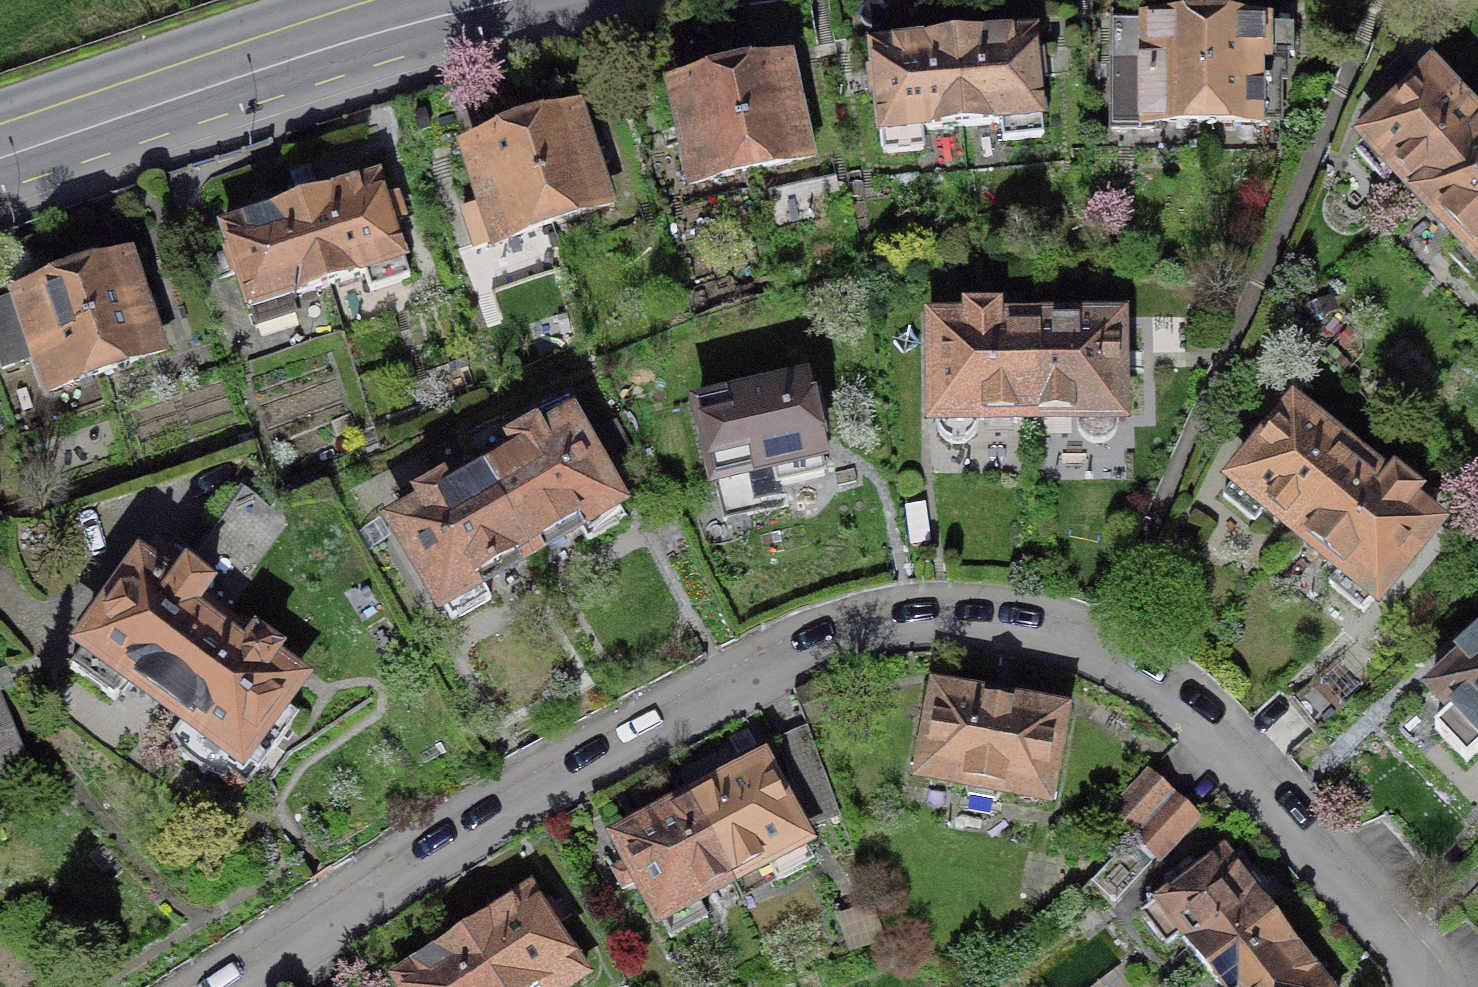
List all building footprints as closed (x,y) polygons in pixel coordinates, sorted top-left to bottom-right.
[(1206,121),(1206,25),(1160,25),(1113,25),(1111,129),(1154,129),(1154,122),(1206,121)] [(1250,25),(1206,25),(1206,121),(1280,121),(1280,54),(1294,54),(1294,25),(1250,25)] [(994,37),(954,40),(962,127),(1001,124),(1003,141),(1043,137),(1034,33),(994,37)] [(962,127),(954,40),(914,44),(874,48),(883,153),(924,150),(922,131),(962,127)] [(757,71),(730,77),(751,171),(805,160),(785,65),(757,71)] [(751,171),(730,77),(703,83),(675,89),(695,183),(751,171)] [(1477,148),(1477,128),(1432,80),(1407,103),(1356,151),(1384,180),(1397,169),(1424,198),(1477,148)] [(521,133),(552,224),(605,206),(574,115),(548,124),(521,133)] [(552,224),(521,133),(495,141),(469,150),(487,203),(462,211),(475,249),(552,224)] [(1424,198),(1463,239),(1448,253),(1477,285),(1477,284),(1477,148),(1424,198)] [(339,192),(301,204),(328,287),(364,275),(370,291),(409,278),(377,179),(339,192)] [(328,287),(301,204),(263,217),(224,229),(256,328),(296,315),(290,299),(328,287)] [(99,271),(73,280),(105,372),(158,353),(126,262),(99,271)] [(105,372),(73,280),(46,289),(0,305),(0,351),(5,350),(11,366),(37,357),(49,391),(105,372)] [(1037,416),(1036,324),(997,325),(997,310),(968,310),(968,317),(968,324),(935,325),(937,422),(937,425),(938,429),(939,433),(942,436),(944,438),(947,440),(951,442),(954,443),(958,443),(961,443),(964,442),(967,441),(970,439),(973,437),(975,434),(976,431),(977,429),(978,425),(978,422),(979,417),(1037,416)] [(1040,324),(1036,324),(1037,416),(1076,416),(1076,421),(1076,424),(1077,427),(1079,431),(1081,434),(1084,437),(1087,439),(1090,440),(1094,441),(1097,441),(1101,441),(1104,440),(1107,439),(1109,438),(1112,436),(1114,433),(1116,430),(1117,427),(1118,424),(1118,419),(1118,360),(1117,326),(1040,327),(1040,324)] [(698,409),(714,482),(773,470),(777,486),(825,476),(810,406),(806,386),(698,409)] [(1299,533),(1358,462),(1355,460),(1353,462),(1293,413),(1264,447),(1223,497),(1255,523),(1268,507),(1299,533)] [(516,455),(483,474),(528,553),(577,525),(588,543),(626,521),(570,424),(542,440),(539,433),(535,427),(508,442),(516,455)] [(1387,485),(1358,462),(1299,533),(1343,569),(1330,585),(1364,613),(1435,526),(1409,505),(1419,494),(1407,484),(1396,474),(1387,485)] [(528,553),(483,474),(449,493),(442,480),(415,496),(419,502),(423,509),(396,524),(451,621),(490,599),(480,581),(528,553)] [(225,610),(227,612),(233,603),(234,599),(287,525),(285,520),(246,491),(188,570),(173,559),(158,548),(72,668),(114,699),(129,678),(160,700),(225,610)] [(217,625),(227,612),(225,610),(160,700),(184,717),(169,739),(177,750),(187,761),(199,769),(213,776),(226,780),(230,774),(247,787),(298,715),(280,702),(296,681),(272,665),(282,651),(262,637),(243,623),(233,636),(217,625)] [(1469,645),(1459,655),(1465,660),(1433,690),(1452,711),(1435,727),(1468,762),(1477,753),(1477,637),(1469,645)] [(1365,686),(1339,658),(1294,700),(1307,714),(1320,728),(1365,686)] [(1000,706),(940,695),(925,776),(965,784),(969,797),(996,802),(1003,791),(1045,798),(1060,717),(1000,706)] [(30,776),(0,702),(0,789),(30,776)] [(816,823),(840,814),(809,727),(795,734),(780,743),(801,800),(816,823)] [(762,765),(690,805),(731,880),(767,860),(778,880),(814,860),(782,802),(762,765)] [(1149,772),(1109,815),(1135,839),(1174,796),(1162,784),(1149,772)] [(1135,839),(1124,850),(1146,870),(1156,859),(1159,862),(1199,819),(1186,808),(1174,796),(1135,839)] [(731,880),(690,805),(621,842),(632,862),(623,867),(614,871),(624,890),(642,880),(673,937),(709,917),(699,898),(731,880)] [(1205,969),(1274,917),(1224,852),(1191,877),(1141,916),(1166,949),(1181,937),(1205,969)] [(463,934),(497,986),(539,986),(542,985),(544,986),(567,986),(586,974),(550,919),(531,890),(463,934)] [(869,906),(836,920),(849,951),(882,938),(869,906)] [(1274,917),(1205,969),(1219,986),(1328,986),(1274,917)] [(463,934),(395,978),(401,986),(497,986),(463,934)]
